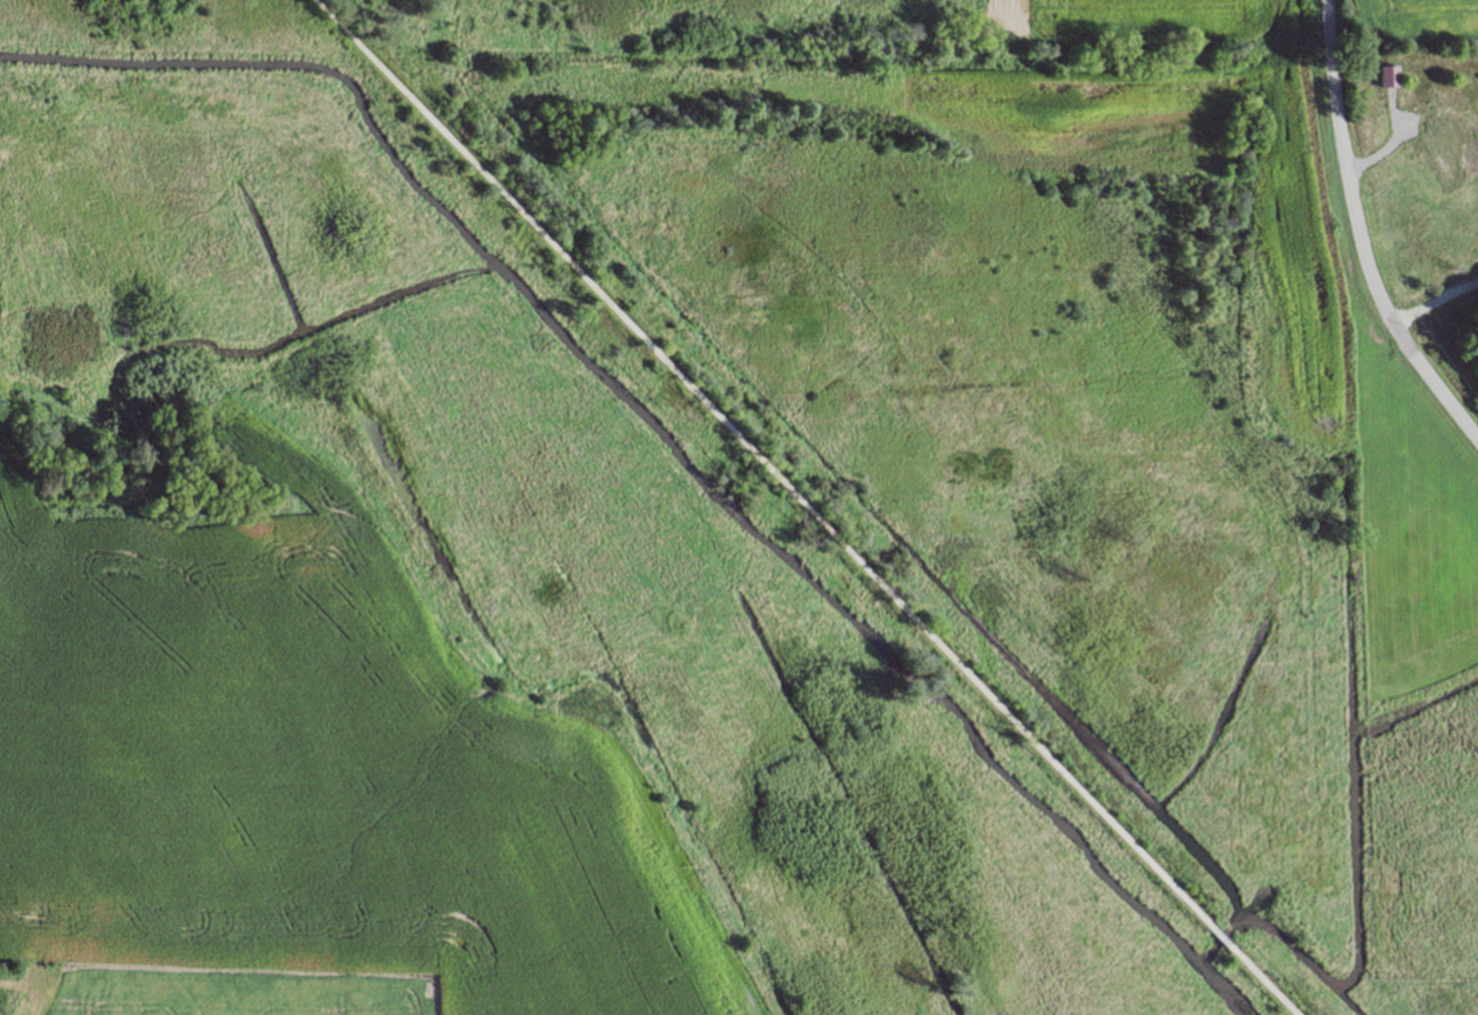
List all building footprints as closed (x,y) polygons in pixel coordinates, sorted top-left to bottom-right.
[(1397,89),(1397,68),(1380,68),(1380,89),(1397,89)]
